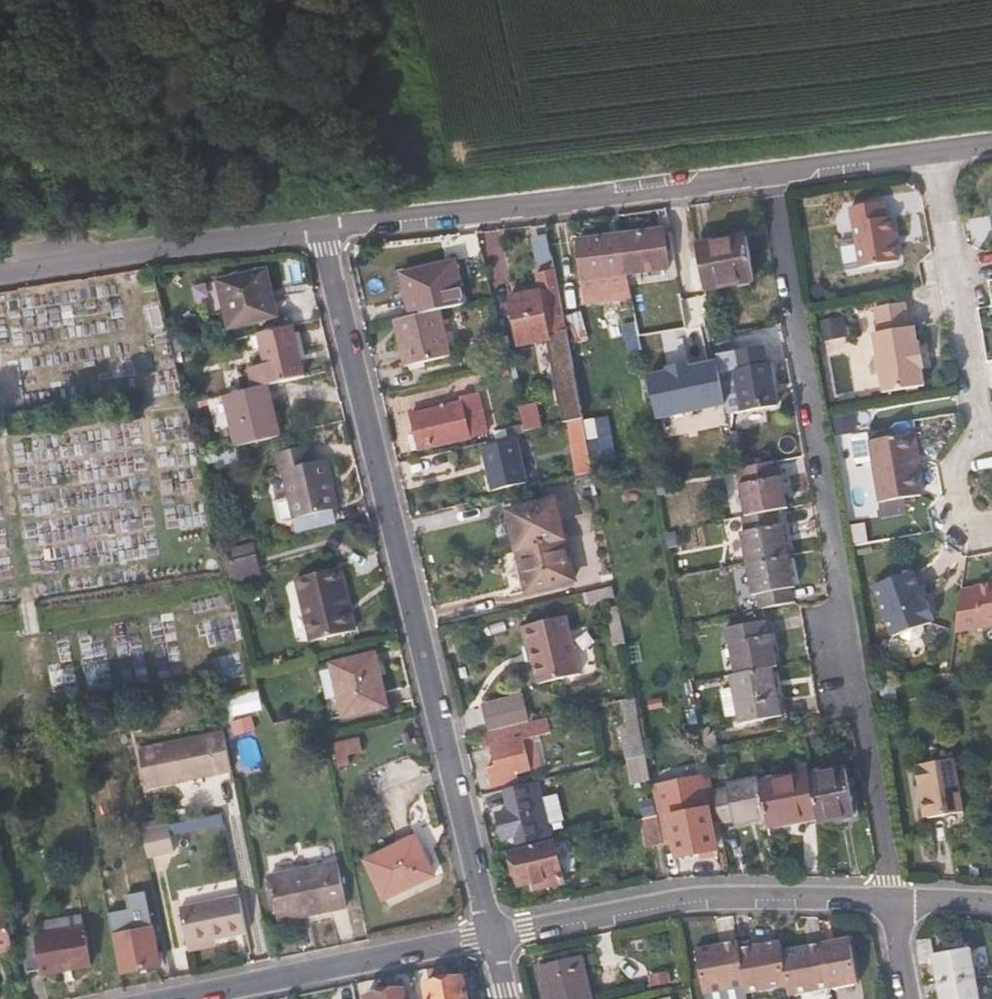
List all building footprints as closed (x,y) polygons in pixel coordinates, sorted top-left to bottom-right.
[(898,266),(895,250),(900,248),(897,235),(892,235),(890,221),(887,222),(884,205),(850,211),(860,271),(898,266)] [(670,271),(665,231),(622,236),(631,276),(670,271)] [(535,258),(551,256),(548,233),(532,235),(535,258)] [(631,276),(622,236),(581,241),(587,282),(631,276)] [(756,282),(746,237),(697,246),(705,293),(756,282)] [(468,306),(457,263),(402,276),(412,320),(442,312),(468,306)] [(277,318),(265,272),(219,283),(231,330),(277,318)] [(567,332),(556,273),(538,276),(541,293),(513,298),(522,345),(549,340),(549,335),(567,332)] [(712,327),(706,297),(692,299),(697,328),(712,327)] [(923,372),(918,345),(915,345),(912,330),(908,331),(903,306),(878,310),(883,335),(877,337),(887,395),(923,389),(920,373),(923,372)] [(623,325),(619,307),(604,310),(608,329),(623,325)] [(412,320),(407,321),(395,324),(406,368),(453,357),(442,312),(412,320)] [(589,341),(583,315),(568,317),(575,345),(589,341)] [(307,379),(294,329),(259,337),(267,367),(250,371),(255,391),(270,387),(307,379)] [(780,406),(772,365),(769,366),(766,351),(734,357),(743,413),(780,406)] [(584,422),(576,377),(558,381),(566,426),(584,422)] [(281,438),(270,387),(255,391),(225,398),(234,436),(237,449),(281,438)] [(489,434),(479,395),(463,399),(464,404),(412,417),(419,446),(413,448),(415,453),(489,434)] [(538,399),(521,403),(527,427),(544,423),(538,399)] [(588,446),(584,422),(566,426),(572,450),(588,446)] [(922,469),(916,437),(910,438),(869,445),(882,520),(903,516),(901,503),(921,499),(917,470),(922,469)] [(528,484),(517,441),(484,449),(495,492),(528,484)] [(339,510),(328,461),(313,465),(309,448),(275,456),(280,476),(284,475),(295,521),(339,510)] [(789,510),(783,478),(781,479),(779,464),(739,470),(742,486),(740,487),(746,518),(778,512),(789,510)] [(565,541),(555,504),(508,515),(516,552),(565,541)] [(796,589),(784,526),(781,527),(778,512),(746,518),(744,518),(746,533),(744,533),(755,596),(759,595),(762,611),(795,604),(792,589),(796,589)] [(575,582),(565,541),(516,552),(527,594),(575,582)] [(261,575),(255,547),(224,554),(231,583),(261,575)] [(356,632),(345,586),(341,570),(297,581),(311,643),(356,632)] [(934,621),(924,591),(918,593),(912,574),(873,587),(892,639),(899,636),(902,643),(906,644),(912,644),(918,642),(921,638),(924,633),(923,629),(930,626),(929,623),(934,621)] [(618,601),(615,586),(585,593),(588,607),(618,601)] [(962,591),(956,634),(991,629),(991,587),(962,591)] [(629,658),(620,612),(610,614),(618,660),(629,658)] [(523,628),(528,649),(532,662),(535,661),(541,686),(582,675),(568,617),(523,628)] [(782,718),(773,669),(778,668),(772,637),(768,638),(765,624),(733,630),(735,643),(731,644),(737,676),(732,677),(741,725),(782,718)] [(388,709),(375,655),(331,665),(344,719),(388,709)] [(319,668),(326,696),(337,694),(330,666),(319,668)] [(647,757),(636,700),(622,703),(627,728),(621,730),(627,761),(647,757)] [(514,728),(511,713),(506,714),(481,720),(484,734),(509,729),(514,728)] [(544,767),(537,738),(552,734),(549,720),(514,728),(509,729),(484,734),(487,749),(494,748),(498,769),(491,771),(495,788),(520,782),(518,774),(544,767)] [(233,772),(225,731),(139,749),(148,790),(233,772)] [(334,741),(338,762),(365,757),(361,736),(334,741)] [(966,815),(962,792),(956,762),(921,767),(921,770),(917,770),(920,788),(924,789),(925,799),(922,804),(924,816),(931,819),(931,821),(966,815)] [(856,817),(846,770),(810,777),(809,773),(761,783),(760,779),(727,786),(728,789),(714,791),(721,826),(735,824),(735,826),(768,821),(769,830),(817,821),(818,825),(856,817)] [(551,836),(541,798),(538,784),(507,792),(512,812),(498,815),(505,841),(519,837),(521,844),(551,836)] [(724,843),(721,828),(714,829),(711,817),(694,820),(693,816),(659,822),(663,842),(667,861),(719,850),(717,844),(724,843)] [(663,842),(659,822),(658,817),(645,821),(650,845),(663,842)] [(178,855),(173,829),(144,835),(149,861),(178,855)] [(436,879),(417,839),(366,861),(384,902),(436,879)] [(576,872),(569,839),(555,843),(513,853),(521,888),(534,885),(535,891),(564,884),(562,875),(576,872)] [(347,909),(339,866),(270,879),(279,922),(347,909)] [(248,933),(241,898),(181,911),(188,946),(248,933)] [(13,951),(7,905),(0,906),(0,952),(13,951)] [(94,966),(84,915),(36,925),(38,935),(22,939),(29,974),(42,971),(43,976),(94,966)] [(163,967),(155,930),(114,938),(122,976),(163,967)] [(867,982),(859,937),(819,944),(828,991),(867,982)] [(788,989),(781,950),(779,942),(739,949),(746,988),(748,997),(788,989)] [(746,988),(739,949),(738,943),(697,951),(706,996),(746,988)] [(828,991),(819,944),(781,950),(788,989),(789,997),(828,991)] [(976,980),(971,950),(935,957),(940,987),(976,980)] [(583,953),(540,963),(548,998),(593,998),(583,953)] [(463,979),(446,982),(449,998),(468,998),(463,979)] [(976,980),(940,987),(942,998),(980,998),(976,980)] [(446,982),(427,986),(429,998),(449,998),(446,982)] [(404,991),(385,995),(386,998),(406,998),(404,991)]
